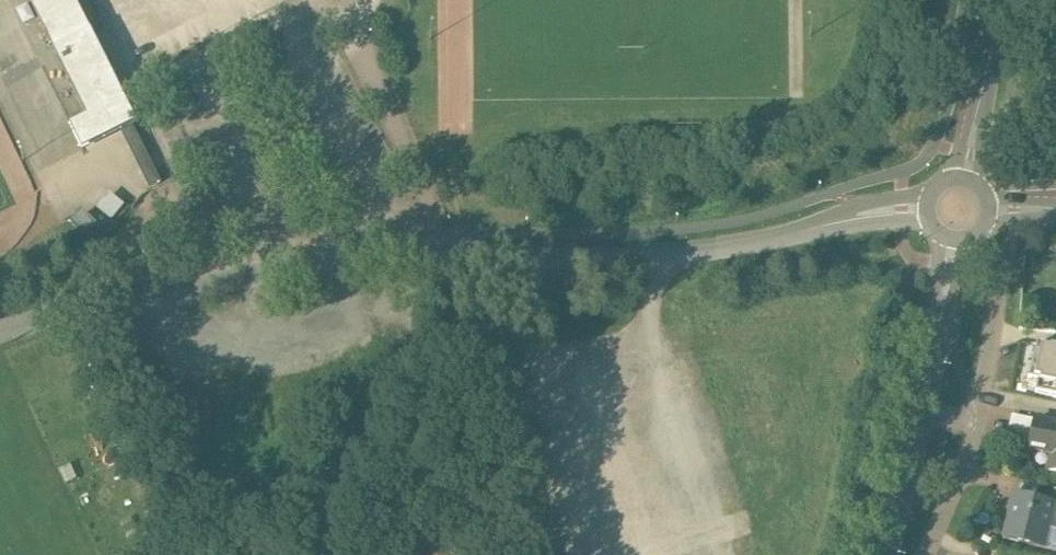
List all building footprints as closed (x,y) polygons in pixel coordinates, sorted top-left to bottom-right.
[(43,172),(81,154),(66,121),(58,125),(0,0),(0,79),(43,172)] [(53,50),(56,48),(51,38),(85,21),(75,0),(28,0),(53,50)] [(128,122),(85,34),(56,48),(53,50),(87,117),(70,126),(80,146),(118,127),(128,122)] [(162,183),(131,121),(128,122),(118,127),(149,189),(162,183)] [(124,205),(110,193),(97,209),(112,221),(124,205)] [(103,235),(82,215),(73,224),(84,235),(77,243),(86,252),(103,235)] [(1028,380),(1037,382),(1035,394),(1055,398),(1055,344),(1047,343),(1047,345),(1037,343),(1028,380)] [(1034,421),(1028,451),(1050,455),(1047,471),(1047,472),(1055,473),(1055,425),(1034,421)] [(1047,472),(1044,486),(1053,489),(1055,490),(1055,473),(1047,472)] [(1053,489),(1050,502),(1015,494),(1005,538),(1041,547),(1046,528),(1055,530),(1055,490),(1053,489)]
